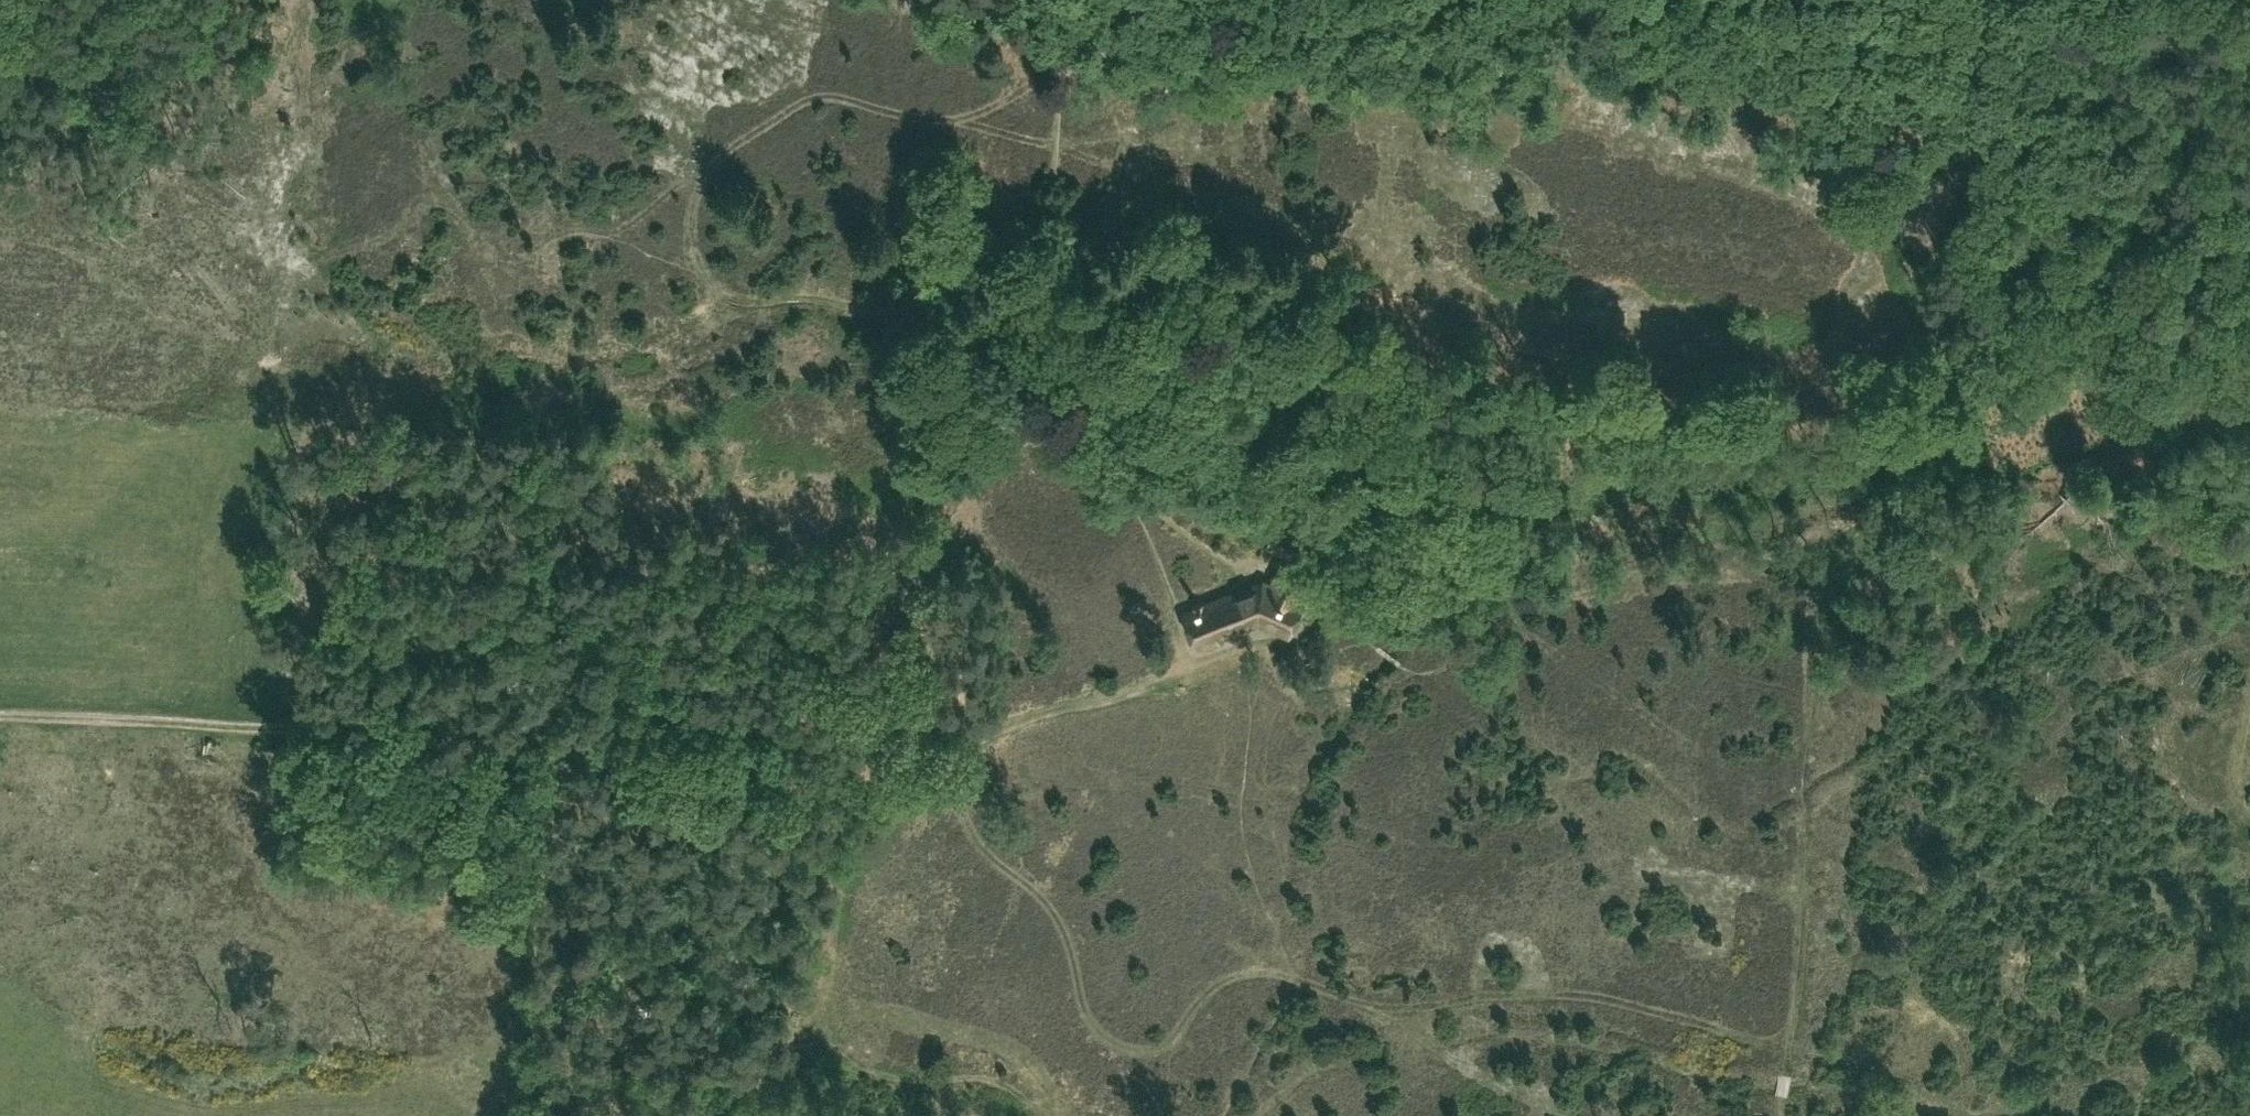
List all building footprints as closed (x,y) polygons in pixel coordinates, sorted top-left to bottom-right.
[(1298,600),(1307,578),(1279,566),(1270,586),(1262,583),(1206,605),(1204,601),(1193,606),(1194,610),(1185,614),(1197,645),(1202,643),(1207,643),(1220,638),(1223,635),(1260,620),(1289,633),(1302,601),(1298,600)] [(1800,1001),(1802,1018),(1814,1017),(1812,999),(1800,1001)]
